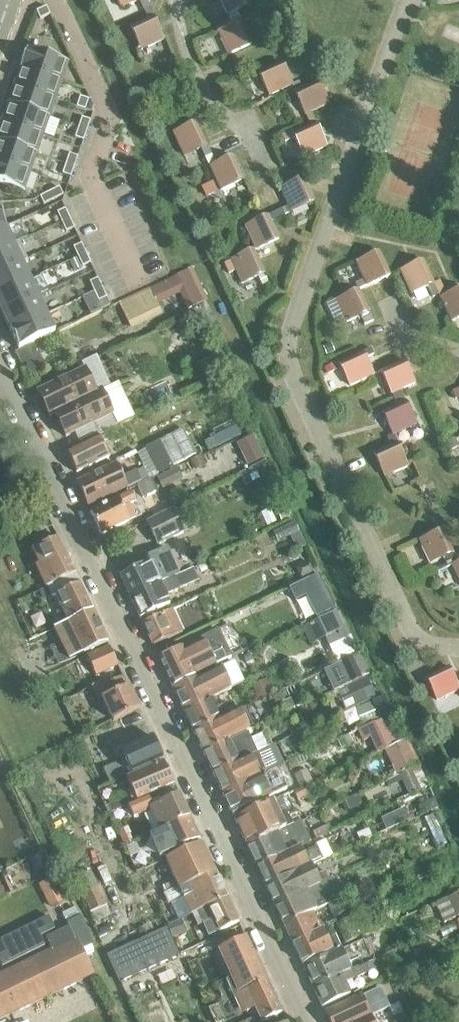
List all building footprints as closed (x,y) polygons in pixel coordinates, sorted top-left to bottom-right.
[(121,10),(138,2),(142,0),(117,0),(121,10)] [(138,2),(143,11),(148,9),(144,0),(142,0),(138,2)] [(226,14),(234,11),(250,3),(248,0),(219,0),(226,14)] [(46,8),(36,13),(40,20),(49,16),(46,8)] [(148,9),(143,11),(147,20),(152,18),(148,9)] [(234,11),(226,14),(228,20),(236,17),(234,11)] [(236,17),(228,20),(231,26),(239,23),(236,17)] [(147,20),(130,28),(141,52),(163,41),(152,18),(147,20)] [(231,26),(216,33),(227,56),(249,45),(239,23),(231,26)] [(26,49),(20,68),(61,83),(68,64),(26,49)] [(281,63),(258,74),(269,98),(291,87),(292,87),(281,63)] [(20,68),(13,87),(55,101),(61,83),(20,68)] [(302,89),(293,93),(304,117),(311,114),(327,106),(316,82),(302,89)] [(292,87),(291,87),(293,93),(302,89),(299,83),(292,87)] [(13,87),(7,105),(49,119),(55,101),(13,87)] [(80,98),(76,108),(84,111),(88,101),(80,98)] [(7,105),(1,123),(43,137),(49,119),(7,105)] [(311,114),(304,117),(307,122),(313,119),(311,114)] [(81,119),(78,129),(86,132),(90,122),(81,119)] [(0,126),(0,143),(36,155),(43,137),(1,123),(0,126)] [(172,135),(183,158),(200,150),(206,148),(195,124),(172,135)] [(309,127),(293,134),(294,139),(303,158),(326,147),(315,124),(309,127)] [(78,129),(75,139),(83,142),(86,132),(78,129)] [(291,132),(278,138),(281,145),(294,139),(293,134),(291,132)] [(30,173),(36,155),(0,143),(0,163),(30,173)] [(206,148),(200,150),(205,159),(210,157),(206,148)] [(69,155),(65,165),(74,168),(77,158),(69,155)] [(210,157),(205,159),(209,168),(214,166),(210,157)] [(214,166),(209,168),(215,182),(218,188),(219,191),(242,181),(232,158),(214,166)] [(24,192),(30,173),(0,163),(0,184),(24,192)] [(65,165),(62,175),(70,178),(74,168),(65,165)] [(303,180),(280,190),(288,208),(290,213),(313,202),(303,180)] [(215,182),(209,185),(211,191),(218,188),(215,182)] [(51,193),(54,201),(64,196),(60,188),(51,193)] [(41,197),(45,205),(54,201),(51,193),(41,197)] [(288,208),(277,212),(280,218),(290,213),(288,208)] [(57,214),(62,223),(69,220),(65,210),(57,214)] [(277,212),(267,217),(269,222),(280,218),(277,212)] [(267,217),(244,227),(255,251),(277,241),(278,241),(269,222),(267,217)] [(62,223),(66,233),(74,229),(69,220),(62,223)] [(0,231),(0,252),(19,243),(18,243),(13,245),(5,228),(0,231)] [(0,252),(0,273),(27,261),(19,243),(0,252)] [(73,249),(78,258),(86,255),(81,245),(73,249)] [(253,252),(230,262),(235,273),(241,285),(264,275),(253,252)] [(355,284),(358,291),(389,276),(378,253),(355,264),(363,280),(355,284)] [(78,258),(82,268),(90,264),(86,255),(78,258)] [(76,259),(69,262),(73,272),(81,269),(76,259)] [(0,273),(0,294),(30,281),(22,264),(27,262),(27,261),(0,273)] [(230,263),(224,265),(228,276),(235,273),(230,262),(230,263)] [(423,262),(400,273),(410,295),(427,287),(432,285),(433,284),(423,262)] [(186,272),(171,280),(186,312),(201,304),(186,272)] [(89,284),(94,293),(102,289),(97,280),(89,284)] [(0,294),(0,312),(1,315),(38,298),(30,281),(0,294)] [(433,284),(432,285),(437,296),(439,300),(446,297),(439,282),(433,284)] [(432,285),(427,287),(427,288),(433,299),(437,296),(432,285)] [(94,293),(98,303),(106,299),(102,289),(94,293)] [(121,305),(131,328),(161,314),(150,291),(121,305)] [(335,301),(346,323),(361,317),(364,323),(371,319),(357,291),(335,301)] [(439,300),(450,323),(458,318),(458,291),(446,297),(439,300)] [(38,298),(1,315),(9,332),(46,315),(38,298)] [(46,315),(9,332),(18,351),(54,334),(46,315)] [(15,354),(20,364),(25,363),(29,371),(43,366),(33,345),(15,354)] [(339,364),(350,387),(372,377),(364,359),(374,355),(371,349),(339,364)] [(382,372),(397,405),(405,401),(400,391),(414,385),(404,362),(382,372)] [(333,365),(323,369),(326,375),(336,370),(333,365)] [(38,394),(49,418),(49,419),(55,416),(65,439),(112,417),(117,428),(134,420),(118,385),(101,393),(95,395),(85,373),(38,394)] [(382,412),(393,435),(415,425),(405,401),(397,405),(382,412)] [(117,427),(65,451),(66,453),(75,474),(107,459),(100,445),(112,440),(114,444),(127,438),(122,427),(122,426),(117,428),(117,427)] [(215,437),(203,443),(207,451),(219,445),(238,435),(234,427),(215,437)] [(145,448),(158,475),(195,457),(182,430),(145,448)] [(407,467),(393,435),(386,438),(390,447),(373,454),(384,478),(407,467)] [(251,436),(235,444),(240,455),(257,447),(253,440),(251,436)] [(453,440),(445,444),(449,452),(457,448),(453,440)] [(199,455),(188,460),(193,470),(204,465),(199,455)] [(264,462),(252,468),(259,482),(271,476),(264,462)] [(116,465),(76,484),(87,507),(125,489),(126,490),(140,483),(148,479),(143,469),(135,473),(135,472),(122,478),(116,465)] [(156,477),(162,489),(182,479),(176,467),(156,477)] [(136,486),(143,499),(156,493),(149,480),(136,486)] [(90,514),(101,537),(129,523),(122,509),(135,503),(131,495),(90,514)] [(286,509),(276,513),(280,521),(290,517),(286,509)] [(147,524),(157,546),(182,534),(172,512),(147,524)] [(293,522),(273,532),(278,543),(289,537),(298,533),(297,530),(293,522)] [(441,531),(419,542),(430,565),(443,559),(452,555),(441,531)] [(44,589),(45,589),(73,575),(74,574),(57,538),(31,551),(37,565),(33,567),(44,589)] [(119,577),(129,599),(179,574),(167,548),(147,557),(149,563),(119,577)] [(452,555),(443,559),(447,569),(451,567),(457,564),(452,555)] [(306,562),(296,567),(302,581),(313,576),(306,562)] [(179,574),(129,599),(139,620),(169,606),(165,596),(197,581),(191,569),(179,574)] [(53,597),(66,622),(92,611),(79,585),(78,585),(73,575),(45,589),(39,591),(42,598),(49,596),(50,599),(53,597)] [(317,576),(289,589),(295,602),(305,597),(323,589),(317,576)] [(66,622),(52,629),(66,661),(107,643),(92,611),(66,622)] [(141,625),(151,647),(181,633),(171,611),(141,625)] [(302,627),(309,645),(344,631),(336,613),(302,627)] [(186,647),(158,660),(170,688),(199,674),(226,661),(229,660),(217,633),(201,640),(202,643),(186,648),(186,647)] [(109,648),(86,658),(96,678),(118,668),(117,667),(109,648)] [(248,656),(241,659),(244,665),(251,662),(248,656)] [(341,664),(350,685),(361,679),(352,659),(341,664)] [(425,679),(435,701),(458,690),(447,668),(425,679)] [(200,680),(173,692),(182,712),(211,699),(229,691),(224,681),(220,671),(200,680)] [(107,696),(101,699),(112,722),(137,711),(138,710),(128,688),(127,687),(122,677),(102,686),(107,696)] [(350,685),(338,690),(347,711),(368,702),(374,699),(365,678),(361,679),(350,685)] [(101,683),(91,688),(97,700),(101,699),(107,696),(102,686),(101,683)] [(266,683),(252,690),(258,702),(272,695),(266,683)] [(374,699),(368,702),(378,722),(381,721),(388,719),(391,717),(381,696),(378,697),(374,699)] [(182,712),(192,733),(218,721),(232,715),(225,704),(224,705),(213,710),(211,706),(214,705),(211,699),(182,712)] [(289,700),(281,705),(285,714),(294,709),(289,700)] [(192,733),(202,755),(231,741),(230,739),(239,735),(250,731),(241,713),(232,715),(218,721),(192,733)] [(379,753),(383,751),(402,740),(391,717),(388,719),(381,721),(378,722),(362,729),(358,731),(363,742),(372,739),(379,753)] [(202,755),(211,774),(237,762),(237,763),(257,754),(248,735),(231,742),(231,741),(202,755)] [(120,751),(128,769),(125,769),(128,775),(161,759),(151,737),(120,751)] [(387,772),(391,779),(411,770),(419,766),(405,739),(402,740),(383,751),(393,770),(387,772)] [(211,774),(221,795),(257,779),(267,774),(257,754),(237,763),(237,762),(211,774)] [(102,769),(110,784),(125,777),(117,761),(102,769)] [(137,801),(145,797),(173,785),(163,762),(127,779),(137,801)] [(294,791),(298,801),(315,793),(305,771),(293,776),(299,789),(294,791)] [(411,771),(399,776),(410,797),(421,792),(411,771)] [(257,779),(221,795),(231,815),(286,789),(281,780),(271,785),(267,774),(257,779)] [(137,801),(127,805),(132,817),(149,809),(158,830),(188,816),(174,785),(146,797),(137,801)] [(133,793),(118,800),(122,808),(137,801),(133,793)] [(356,795),(339,803),(344,812),(360,804),(356,795)] [(233,820),(237,828),(247,848),(291,824),(287,815),(279,799),(273,802),(266,805),(233,820)] [(428,801),(423,803),(427,812),(432,810),(436,808),(432,799),(428,801)] [(424,819),(437,850),(447,845),(433,815),(424,819)] [(149,837),(159,857),(198,838),(189,818),(161,831),(149,837)] [(393,818),(382,823),(386,832),(397,827),(393,818)] [(255,867),(299,847),(309,842),(305,834),(299,821),(291,825),(291,824),(247,848),(255,867)] [(327,826),(311,833),(314,840),(330,832),(327,826)] [(126,828),(117,832),(120,840),(129,836),(126,828)] [(368,830),(356,835),(360,843),(372,838),(368,830)] [(189,915),(196,913),(227,898),(201,843),(164,860),(177,887),(162,895),(167,905),(181,898),(189,915)] [(255,867),(265,887),(308,866),(322,859),(317,847),(303,854),(299,847),(255,867)] [(265,887),(274,907),(329,880),(325,872),(313,877),(308,866),(265,887)] [(71,878),(80,896),(101,886),(99,884),(97,885),(89,870),(71,878)] [(56,877),(39,886),(50,909),(68,900),(56,877)] [(274,907),(283,927),(313,912),(328,905),(338,900),(341,899),(331,879),(329,880),(274,907)] [(446,900),(455,919),(458,917),(458,893),(446,900)] [(227,898),(196,913),(202,925),(207,936),(237,922),(227,898)] [(338,900),(328,905),(334,918),(345,914),(338,900)] [(283,927),(292,945),(322,931),(319,924),(316,920),(313,912),(283,927)] [(0,956),(0,965),(1,968),(48,945),(45,939),(56,934),(48,918),(0,942),(6,953),(0,956)] [(166,926),(172,939),(186,932),(181,919),(166,926)] [(336,925),(345,945),(357,939),(348,919),(336,925)] [(165,928),(107,955),(119,982),(178,955),(165,928)] [(40,957),(0,977),(0,1021),(57,993),(93,976),(75,940),(75,941),(69,929),(46,939),(52,951),(40,957)] [(322,931),(292,945),(301,965),(337,948),(332,937),(326,940),(322,931)] [(239,1014),(246,1011),(253,1007),(260,1021),(263,1021),(281,1013),(245,937),(217,950),(238,994),(232,997),(239,1014)] [(336,953),(303,968),(312,989),(350,970),(341,950),(336,953)] [(420,964),(423,971),(435,966),(433,959),(420,964)] [(357,967),(312,989),(321,1008),(351,994),(346,983),(379,968),(376,960),(358,968),(357,967)] [(369,1017),(388,1008),(379,989),(324,1015),(328,1021),(358,1021),(369,1017)]
